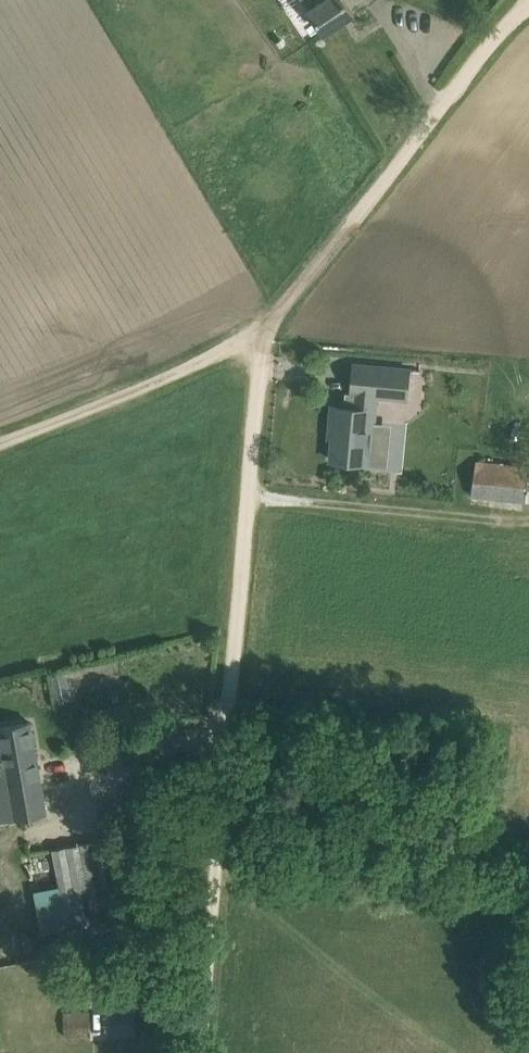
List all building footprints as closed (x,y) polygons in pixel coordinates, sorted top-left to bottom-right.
[(348,5),(345,0),(304,0),(294,7),(313,37),(323,30),(325,33),(354,14),(348,5)] [(333,405),(328,459),(365,462),(369,422),(376,423),(378,398),(408,401),(411,368),(354,363),(351,393),(356,394),(354,407),(333,405)] [(528,474),(528,467),(477,461),(472,495),(526,501),(528,474)] [(68,671),(53,674),(58,702),(73,700),(68,671)] [(48,812),(33,720),(0,725),(0,734),(3,754),(0,754),(0,820),(48,812)] [(116,916),(123,915),(107,838),(53,848),(68,925),(73,924),(116,916)] [(107,1035),(134,1035),(133,1000),(106,1001),(107,1035)] [(70,1036),(90,1035),(89,1012),(69,1012),(70,1036)]
